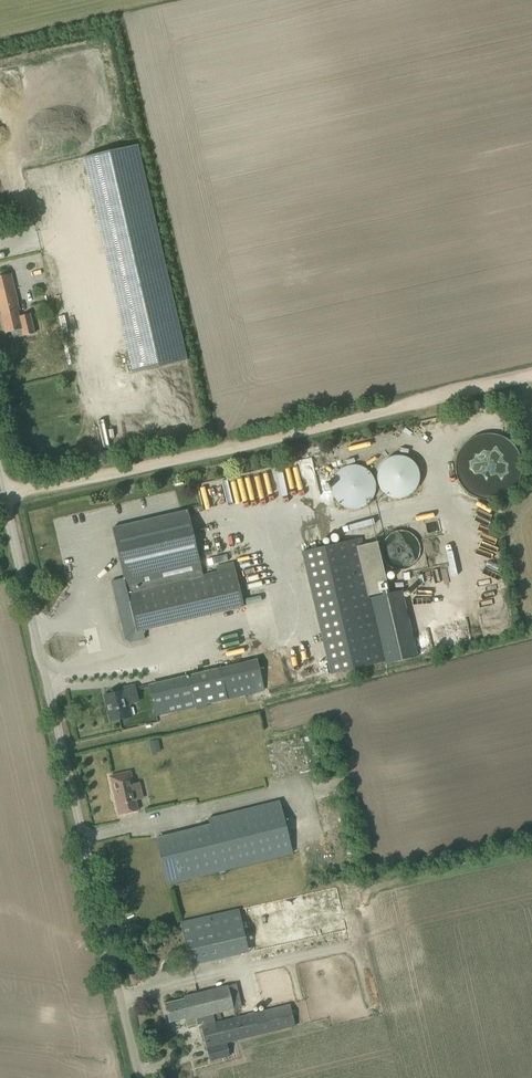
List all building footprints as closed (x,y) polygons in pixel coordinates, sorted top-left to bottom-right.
[(174,278),(169,279),(143,144),(90,154),(132,372),(190,361),(174,278)] [(5,333),(21,329),(23,336),(34,333),(29,314),(21,316),(11,274),(0,276),(0,311),(5,333)] [(172,375),(175,392),(187,390),(184,373),(172,375)] [(72,385),(74,393),(102,385),(99,377),(72,385)] [(455,467),(455,470),(455,473),(456,476),(457,479),(458,481),(459,484),(461,486),(463,489),(465,491),(467,493),(469,494),(472,496),(474,497),(477,498),(480,499),(482,500),(485,500),(488,500),(491,500),(494,500),(497,499),(500,498),(502,497),(505,496),(507,494),(510,493),(512,491),(514,489),(516,486),(517,484),(519,481),(520,479),(521,476),(521,473),(522,470),(522,467),(522,464),(521,461),(521,458),(520,456),(519,453),(517,450),(516,448),(514,446),(512,443),(510,442),(507,440),(505,438),(502,437),(500,436),(497,435),(494,434),(491,434),(488,434),(485,434),(482,434),(480,435),(477,436),(474,437),(472,438),(469,440),(467,442),(465,443),(463,446),(461,448),(459,450),(458,453),(457,456),(456,458),(455,461),(455,464),(455,467)] [(375,477),(376,479),(376,481),(376,483),(377,485),(378,486),(378,488),(379,490),(381,491),(382,493),(383,494),(385,495),(387,496),(388,497),(390,498),(392,498),(394,499),(396,499),(398,499),(400,499),(401,499),(403,498),(405,498),(407,497),(409,496),(410,495),(412,494),(413,493),(415,491),(416,490),(417,488),(418,486),(418,485),(419,483),(419,481),(420,479),(420,477),(420,475),(419,473),(419,471),(418,469),(418,468),(417,466),(416,464),(415,463),(413,461),(412,460),(410,459),(409,458),(407,457),(405,456),(403,456),(401,455),(400,455),(398,455),(396,455),(394,455),(392,456),(390,456),(388,457),(387,458),(385,459),(383,460),(382,461),(381,463),(379,464),(378,466),(378,468),(377,469),(376,471),(376,473),(376,475),(375,477)] [(331,487),(331,489),(331,491),(332,493),(332,495),(333,496),(334,498),(335,500),(336,501),(337,503),(339,504),(340,505),(342,506),(344,507),(345,508),(347,508),(349,509),(351,509),(353,509),(355,509),(357,509),(359,508),(361,508),(362,507),(364,506),(366,505),(367,504),(369,503),(370,501),(371,500),(372,498),(373,496),(374,495),(374,493),(375,491),(375,489),(375,487),(375,485),(375,483),(374,481),(374,480),(373,478),(372,476),(371,474),(370,473),(369,471),(367,470),(366,469),(364,468),(362,467),(361,466),(359,466),(357,465),(355,465),(353,465),(351,465),(349,465),(347,466),(345,466),(344,467),(342,468),(340,469),(339,470),(337,471),(336,473),(335,474),(334,476),(333,478),(332,480),(332,481),(331,483),(331,485),(331,487)] [(220,483),(212,484),(215,510),(223,509),(220,483)] [(125,639),(130,642),(145,639),(143,630),(134,596),(204,579),(188,510),(111,528),(123,578),(111,581),(125,639)] [(384,538),(383,540),(382,541),(381,543),(381,545),(380,546),(380,548),(380,550),(380,552),(380,553),(381,555),(381,557),(382,558),(383,560),(384,561),(385,563),(386,564),(387,565),(388,566),(390,567),(391,568),(393,568),(395,569),(396,569),(398,570),(400,570),(402,570),(403,569),(405,569),(407,569),(408,568),(410,567),(411,566),(413,565),(414,564),(415,563),(416,561),(417,560),(418,558),(419,557),(419,555),(419,553),(420,552),(420,550),(420,548),(419,546),(419,545),(419,543),(418,541),(417,540),(416,538),(415,537),(414,536),(413,535),(411,533),(410,533),(408,532),(407,531),(405,531),(403,530),(402,530),(400,530),(398,530),(396,530),(395,531),(393,531),(391,532),(390,533),(388,533),(387,535),(386,536),(385,537),(384,538)] [(388,591),(376,541),(361,545),(360,538),(301,552),(330,675),(384,662),(369,596),(388,591)] [(401,591),(371,598),(387,664),(416,657),(401,591)] [(234,635),(235,649),(252,648),(252,634),(234,635)] [(147,684),(155,717),(264,691),(256,658),(147,684)] [(110,720),(111,721),(131,716),(128,703),(126,703),(125,698),(137,695),(135,685),(114,690),(114,693),(104,695),(107,706),(108,705),(112,719),(110,720)] [(265,745),(272,778),(310,769),(303,737),(265,745)] [(148,742),(151,754),(160,752),(157,739),(148,742)] [(110,776),(119,815),(138,810),(132,784),(133,783),(130,771),(110,776)] [(155,838),(167,884),(292,853),(279,800),(207,818),(209,825),(155,838)] [(208,932),(242,925),(239,908),(179,922),(189,966),(215,960),(208,932)] [(184,998),(165,1003),(169,1022),(184,1019),(186,1027),(214,1020),(213,1015),(242,1008),(236,983),(183,996),(184,998)] [(201,1026),(206,1047),(209,1061),(230,1056),(227,1043),(295,1026),(289,1004),(201,1026)]
